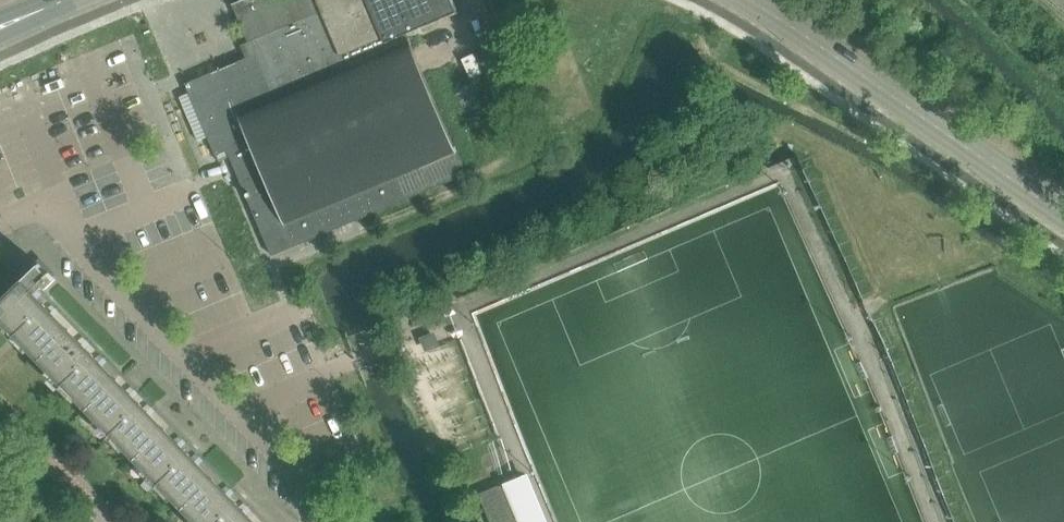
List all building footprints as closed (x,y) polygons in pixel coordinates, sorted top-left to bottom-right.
[(423,74),(410,43),(411,42),(408,34),(458,13),(452,0),(242,0),(233,4),(250,45),(246,46),(250,55),(251,55),(255,63),(222,76),(219,69),(186,83),(189,92),(183,95),(202,138),(208,136),(216,155),(228,151),(272,255),(467,173),(455,146),(454,147),(423,74)] [(462,59),(466,67),(471,78),(483,72),(474,53),(462,59)] [(37,293),(45,285),(48,288),(56,279),(49,272),(49,273),(39,263),(23,279),(0,301),(0,318),(199,521),(260,521),(37,293)] [(504,484),(479,494),(491,521),(519,521),(504,484)]
